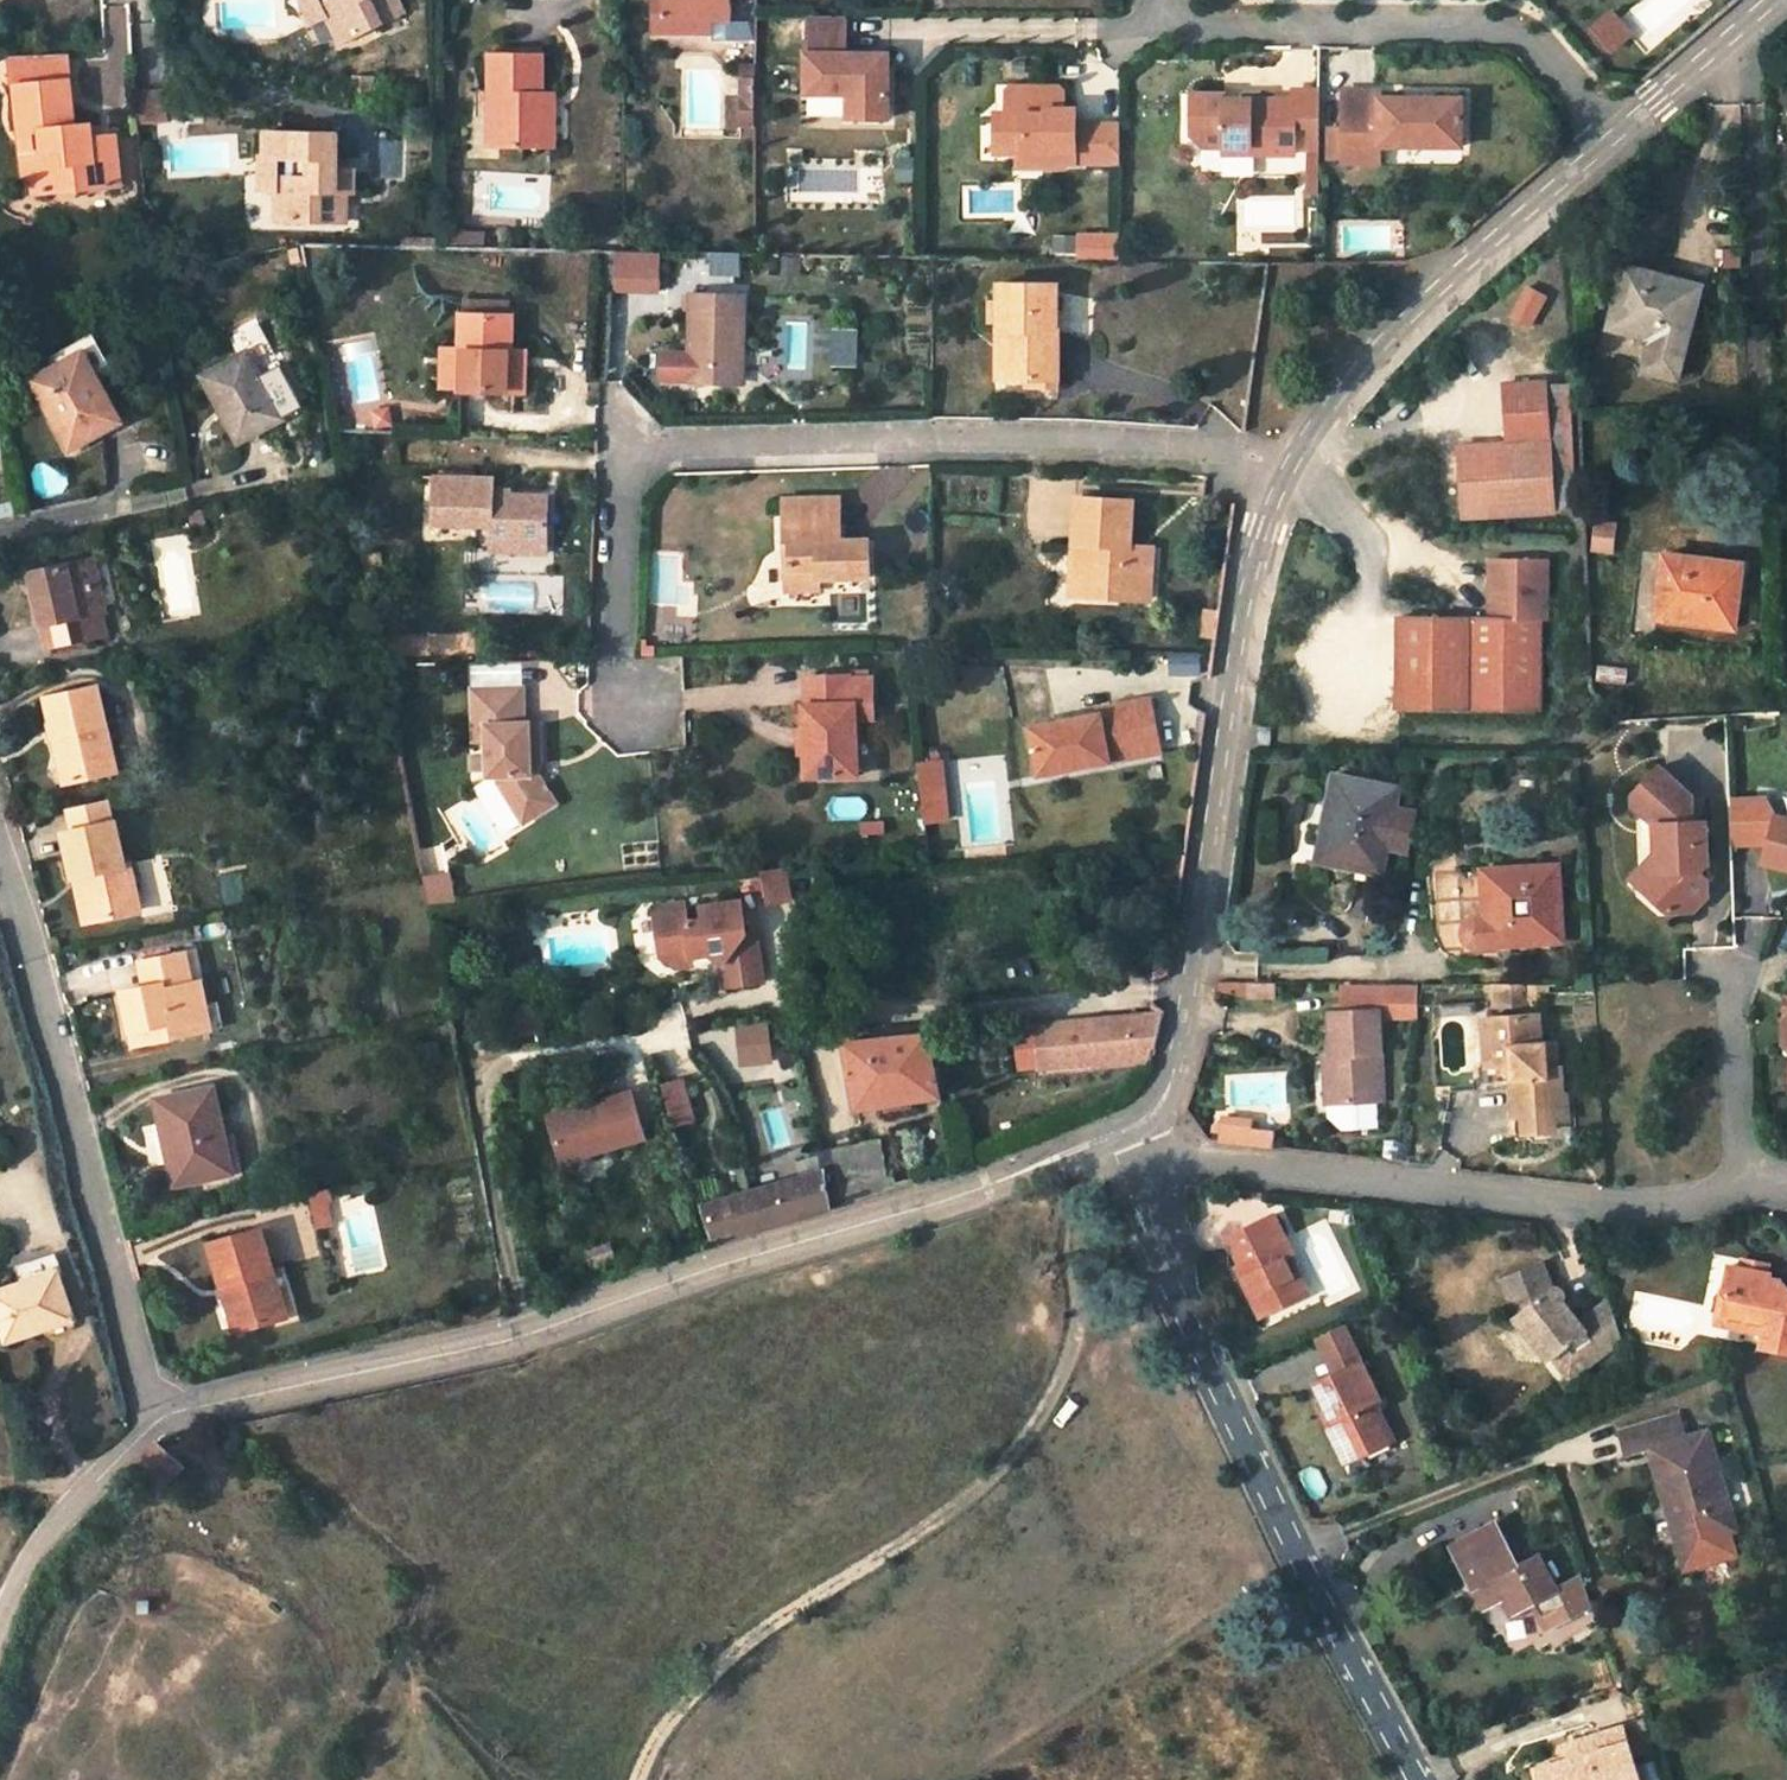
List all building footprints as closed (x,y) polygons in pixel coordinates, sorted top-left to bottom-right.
[(322,4),(342,45),(384,25),(371,0),(331,0),(322,4)] [(384,25),(404,16),(396,0),(371,0),(384,25)] [(651,32),(651,33),(661,33),(661,0),(651,0),(651,32)] [(661,33),(712,34),(712,33),(712,20),(730,20),(730,0),(661,0),(661,33)] [(127,5),(104,7),(108,57),(130,55),(127,5)] [(1608,52),(1633,37),(1615,8),(1590,23),(1608,52)] [(846,14),(810,14),(809,51),(806,51),(805,92),(848,92),(847,116),(889,117),(890,52),(867,52),(867,56),(857,56),(856,52),(846,52),(846,14)] [(712,34),(730,33),(730,20),(712,20),(712,33),(712,34)] [(543,56),(491,55),(490,146),(543,147),(543,95),(543,56)] [(10,58),(11,65),(63,62),(62,56),(10,58)] [(63,62),(11,65),(13,88),(15,88),(20,132),(41,131),(42,148),(30,153),(32,180),(34,193),(121,185),(117,135),(92,137),(74,138),(72,126),(68,81),(65,81),(63,62)] [(755,64),(741,63),(741,78),(755,78),(755,64)] [(101,74),(100,105),(124,105),(124,75),(101,74)] [(755,78),(741,78),(741,96),(755,95),(755,78)] [(1064,161),(1119,162),(1119,125),(1075,125),(1075,121),(1068,120),(1063,114),(1063,109),(1063,92),(1058,87),(1011,86),(1006,91),(1006,113),(995,113),(994,152),(1018,153),(1040,153),(1040,167),(1064,167),(1064,161)] [(1319,126),(1320,90),(1295,90),(1294,100),(1294,126),(1307,126),(1319,126)] [(168,91),(137,93),(140,125),(170,123),(168,91)] [(1380,91),(1343,91),(1342,144),(1378,144),(1378,146),(1380,146),(1461,147),(1462,99),(1380,98),(1380,91)] [(1294,154),(1294,126),(1294,100),(1239,99),(1239,106),(1224,106),(1224,99),(1224,95),(1192,94),(1192,135),(1203,147),(1223,147),(1223,155),(1294,154)] [(543,147),(556,147),(556,95),(543,95),(543,147)] [(755,95),(741,96),(741,123),(755,123),(755,95)] [(803,115),(841,115),(841,97),(803,96),(803,115)] [(1075,110),(1063,109),(1063,114),(1068,120),(1075,121),(1075,110)] [(91,124),(72,126),(74,138),(92,137),(91,124)] [(1319,154),(1319,126),(1307,126),(1307,155),(1319,154)] [(20,132),(25,181),(32,180),(30,153),(42,148),(41,131),(20,132)] [(278,221),(324,221),(324,193),(348,193),(356,193),(356,170),(343,169),(333,169),(333,160),(344,159),(345,134),(268,134),(268,158),(298,158),(297,176),(278,176),(278,189),(278,221)] [(1379,163),(1380,146),(1378,146),(1378,144),(1342,144),(1342,162),(1379,163)] [(1040,153),(1018,153),(1018,166),(1040,167),(1040,153)] [(268,158),(268,189),(278,189),(278,176),(297,176),(298,158),(268,158)] [(344,159),(333,160),(333,169),(343,169),(344,159)] [(324,193),(324,221),(348,221),(348,193),(324,193)] [(1079,235),(1079,259),(1118,259),(1118,235),(1079,235)] [(611,250),(612,291),(660,291),(660,250),(611,250)] [(301,251),(288,253),(291,267),(303,264),(301,251)] [(712,273),(739,274),(740,251),(712,251),(712,273)] [(1671,279),(1625,267),(1610,328),(1652,339),(1645,368),(1675,376),(1695,301),(1669,293),(1671,279)] [(1698,287),(1671,279),(1669,293),(1695,301),(1698,287)] [(1056,331),(1056,285),(1001,284),(1001,379),(1025,379),(1037,380),(1038,331),(1056,331)] [(1531,327),(1549,299),(1531,287),(1512,315),(1531,327)] [(745,295),(694,294),(689,383),(733,384),(735,362),(743,362),(745,295)] [(465,315),(464,315),(463,348),(462,387),(462,391),(510,392),(511,352),(513,316),(507,316),(490,315),(490,300),(466,300),(465,315)] [(507,301),(490,300),(490,315),(507,316),(507,301)] [(856,365),(857,328),(833,328),(833,364),(856,365)] [(1059,331),(1056,331),(1038,331),(1037,380),(1058,380),(1059,331)] [(94,334),(79,342),(83,352),(97,376),(112,368),(94,334)] [(83,352),(79,342),(51,357),(56,367),(83,352)] [(462,387),(463,348),(443,348),(442,387),(462,387)] [(48,405),(71,448),(101,431),(111,426),(120,421),(97,376),(83,352),(56,367),(41,375),(55,402),(48,405)] [(527,353),(511,352),(510,392),(526,392),(527,353)] [(248,353),(206,376),(240,443),(285,418),(248,353)] [(742,384),(743,362),(735,362),(733,384),(742,384)] [(1025,379),(1025,387),(1057,388),(1058,380),(1037,380),(1025,379)] [(1463,518),(1552,513),(1552,510),(1541,386),(1541,383),(1498,386),(1504,445),(1458,448),(1463,518)] [(1563,384),(1541,386),(1552,510),(1574,508),(1569,440),(1563,384)] [(496,477),(437,475),(434,524),(491,526),(491,541),(547,543),(549,495),(495,493),(496,477)] [(834,499),(785,500),(787,563),(794,562),(794,589),(821,589),(820,579),(870,577),(869,540),(843,540),(835,540),(834,499)] [(843,499),(834,499),(835,540),(843,540),(843,499)] [(1131,501),(1080,499),(1075,564),(1083,564),(1081,596),(1121,598),(1121,591),(1149,592),(1150,560),(1122,558),(1123,548),(1127,548),(1131,501)] [(491,541),(491,550),(547,552),(547,543),(491,541)] [(1151,550),(1127,548),(1123,548),(1122,558),(1150,560),(1151,550)] [(1713,563),(1666,558),(1657,619),(1733,627),(1739,579),(1712,576),(1713,563)] [(91,560),(33,573),(49,650),(99,639),(94,614),(103,612),(91,560)] [(1489,620),(1399,619),(1395,707),(1537,710),(1539,621),(1544,620),(1546,561),(1490,560),(1489,620)] [(1740,565),(1713,563),(1712,576),(1739,579),(1740,565)] [(1073,595),(1081,596),(1083,564),(1075,564),(1073,595)] [(1148,600),(1149,592),(1121,591),(1121,598),(1148,600)] [(108,637),(103,612),(94,614),(99,639),(108,637)] [(1222,613),(1207,612),(1204,634),(1219,636),(1222,613)] [(849,676),(805,677),(806,704),(803,705),(804,730),(804,754),(805,777),(857,776),(855,719),(855,705),(873,704),(872,678),(849,678),(849,676)] [(98,687),(48,699),(66,783),(107,774),(102,751),(112,748),(98,687)] [(526,688),(475,690),(477,742),(490,742),(491,777),(500,777),(500,783),(526,824),(558,804),(540,774),(533,775),(532,763),(539,763),(543,762),(542,724),(527,724),(526,688)] [(1108,750),(1160,741),(1153,699),(1099,709),(1100,715),(1031,728),(1041,775),(1111,761),(1108,750)] [(873,704),(855,705),(855,719),(873,719),(873,704)] [(1273,728),(1262,726),(1260,743),(1271,744),(1273,728)] [(1160,741),(1108,750),(1111,761),(1163,751),(1160,741)] [(117,771),(112,748),(102,751),(107,774),(117,771)] [(939,761),(915,764),(919,799),(929,797),(928,787),(941,786),(939,761)] [(1693,798),(1659,768),(1632,796),(1633,805),(1655,825),(1657,866),(1663,872),(1645,892),(1667,913),(1675,913),(1684,903),(1694,912),(1708,897),(1707,880),(1699,873),(1708,864),(1707,822),(1694,823),(1693,798)] [(1399,787),(1333,774),(1326,808),(1332,809),(1321,863),(1381,874),(1386,846),(1394,808),(1399,787)] [(929,797),(919,799),(921,822),(945,820),(941,786),(928,787),(929,797)] [(67,809),(73,830),(62,833),(74,877),(77,876),(87,874),(97,920),(141,910),(131,861),(126,863),(116,820),(113,821),(108,801),(67,809)] [(1767,801),(1731,803),(1733,848),(1768,846),(1776,816),(1767,801)] [(1416,812),(1394,808),(1386,846),(1409,851),(1416,812)] [(1776,816),(1768,846),(1766,855),(1763,865),(1786,871),(1786,818),(1776,816)] [(451,874),(447,844),(418,848),(422,871),(424,877),(451,874)] [(793,898),(789,866),(769,868),(772,900),(793,898)] [(1559,940),(1556,867),(1483,873),(1485,922),(1478,922),(1472,923),(1469,925),(1466,927),(1465,931),(1465,935),(1467,941),(1476,944),(1559,940)] [(88,922),(97,920),(87,874),(77,876),(88,922)] [(424,877),(429,906),(454,904),(451,874),(424,877)] [(661,907),(656,915),(662,958),(675,968),(694,965),(693,957),(708,954),(720,961),(724,963),(727,986),(764,980),(757,931),(747,932),(743,902),(709,906),(711,919),(692,922),(690,903),(661,907)] [(195,950),(188,952),(193,979),(201,978),(195,950)] [(188,952),(141,962),(145,986),(124,991),(136,1046),(202,1032),(198,1008),(206,1005),(201,978),(193,979),(188,952)] [(693,957),(694,965),(720,961),(708,954),(693,957)] [(1258,983),(1247,983),(1247,998),(1276,997),(1276,983),(1258,983)] [(1495,1005),(1530,1006),(1529,983),(1494,983),(1495,1005)] [(1340,987),(1340,1010),(1376,1010),(1382,1010),(1382,987),(1340,987)] [(1415,987),(1382,987),(1382,1010),(1382,1017),(1415,1017),(1415,987)] [(212,1030),(206,1005),(198,1008),(202,1032),(212,1030)] [(535,1009),(517,1013),(522,1036),(539,1033),(535,1009)] [(1340,1010),(1327,1010),(1327,1067),(1327,1100),(1376,1100),(1376,1010),(1340,1010)] [(1079,1020),(1037,1024),(1042,1068),(1092,1063),(1098,1062),(1096,1051),(1156,1046),(1164,1012),(1092,1019),(1079,1020)] [(1563,1096),(1562,1066),(1554,1067),(1552,1041),(1541,1041),(1540,1014),(1487,1019),(1489,1065),(1497,1065),(1498,1086),(1514,1085),(1517,1137),(1534,1137),(1534,1131),(1557,1130),(1555,1117),(1553,1097),(1563,1096)] [(735,1026),(739,1066),(771,1062),(767,1023),(735,1026)] [(926,1035),(924,1025),(888,1028),(890,1039),(879,1040),(878,1030),(845,1032),(857,1107),(939,1094),(926,1035)] [(888,1028),(878,1030),(879,1040),(890,1039),(888,1028)] [(941,1034),(942,1045),(952,1044),(951,1033),(941,1034)] [(1562,1066),(1561,1041),(1552,1041),(1554,1067),(1562,1066)] [(1156,1046),(1096,1051),(1098,1062),(1098,1068),(1152,1063),(1153,1057),(1156,1046)] [(1327,1067),(1318,1067),(1318,1100),(1327,1100),(1327,1067)] [(683,1080),(664,1085),(675,1124),(694,1119),(683,1080)] [(212,1090),(159,1102),(169,1150),(173,1149),(179,1184),(204,1179),(207,1191),(228,1187),(217,1138),(223,1137),(212,1090)] [(634,1091),(551,1114),(564,1159),(647,1136),(634,1091)] [(1569,1116),(1568,1095),(1563,1096),(1553,1097),(1555,1117),(1569,1116)] [(1243,1121),(1222,1119),(1219,1142),(1245,1145),(1247,1131),(1243,1121)] [(1271,1134),(1247,1131),(1245,1145),(1269,1148),(1271,1134)] [(233,1134),(223,1137),(217,1138),(228,1187),(244,1184),(233,1134)] [(878,1142),(823,1155),(825,1171),(828,1208),(888,1190),(878,1142)] [(825,1171),(705,1207),(712,1231),(716,1240),(762,1227),(828,1208),(825,1171)] [(333,1200),(330,1189),(312,1193),(315,1205),(327,1202),(333,1201),(333,1200)] [(333,1226),(327,1202),(315,1205),(321,1229),(333,1226)] [(1291,1255),(1272,1216),(1228,1237),(1242,1267),(1247,1265),(1252,1275),(1247,1277),(1242,1279),(1256,1307),(1275,1298),(1279,1307),(1300,1297),(1282,1259),(1291,1255)] [(261,1229),(212,1244),(223,1289),(233,1287),(244,1330),(299,1314),(285,1265),(274,1269),(261,1229)] [(611,1246),(591,1251),(595,1265),(614,1258),(611,1246)] [(1763,1257),(1736,1252),(1734,1264),(1761,1269),(1763,1257)] [(54,1255),(18,1267),(24,1284),(0,1291),(0,1318),(7,1343),(50,1330),(51,1336),(75,1329),(73,1325),(76,1323),(54,1255)] [(1581,1322),(1567,1300),(1562,1304),(1556,1296),(1559,1294),(1559,1292),(1558,1290),(1556,1289),(1553,1289),(1544,1262),(1507,1277),(1517,1309),(1521,1312),(1515,1316),(1549,1363),(1554,1359),(1569,1349),(1583,1370),(1625,1340),(1612,1300),(1581,1322)] [(1763,1319),(1761,1329),(1758,1344),(1786,1349),(1786,1293),(1772,1290),(1775,1277),(1774,1277),(1764,1275),(1765,1271),(1761,1269),(1734,1264),(1723,1262),(1717,1288),(1723,1295),(1719,1311),(1763,1319)] [(1242,1267),(1247,1277),(1252,1275),(1247,1265),(1242,1267)] [(1786,1293),(1786,1279),(1775,1277),(1772,1290),(1786,1293)] [(236,1332),(244,1330),(233,1287),(223,1289),(236,1332)] [(1707,1319),(1761,1329),(1763,1319),(1719,1311),(1723,1295),(1717,1288),(1715,1287),(1710,1309),(1707,1319)] [(1260,1316),(1279,1307),(1275,1298),(1256,1307),(1260,1316)] [(1583,1370),(1569,1349),(1554,1359),(1569,1381),(1583,1370)] [(1376,1401),(1359,1364),(1314,1384),(1328,1414),(1333,1412),(1338,1421),(1333,1423),(1328,1425),(1343,1455),(1361,1446),(1366,1455),(1386,1445),(1368,1405),(1376,1401)] [(1328,1414),(1333,1423),(1338,1421),(1333,1412),(1328,1414)] [(1651,1452),(1666,1505),(1673,1503),(1685,1544),(1733,1530),(1706,1434),(1683,1441),(1676,1418),(1620,1435),(1627,1459),(1651,1452)] [(137,1466),(161,1490),(181,1469),(156,1445),(137,1466)] [(1347,1464),(1366,1455),(1361,1446),(1343,1455),(1347,1464)] [(1678,1546),(1685,1544),(1673,1503),(1666,1505),(1678,1546)] [(1516,1569),(1494,1527),(1451,1547),(1466,1575),(1466,1576),(1468,1577),(1469,1578),(1471,1578),(1473,1579),(1474,1579),(1476,1579),(1477,1579),(1479,1579),(1480,1578),(1484,1585),(1474,1590),(1483,1609),(1506,1597),(1513,1610),(1554,1588),(1538,1557),(1516,1569)] [(1624,1727),(1575,1742),(1581,1757),(1568,1761),(1537,1771),(1540,1779),(1640,1779),(1624,1727)] [(1563,1745),(1568,1761),(1581,1757),(1575,1742),(1563,1745)]
